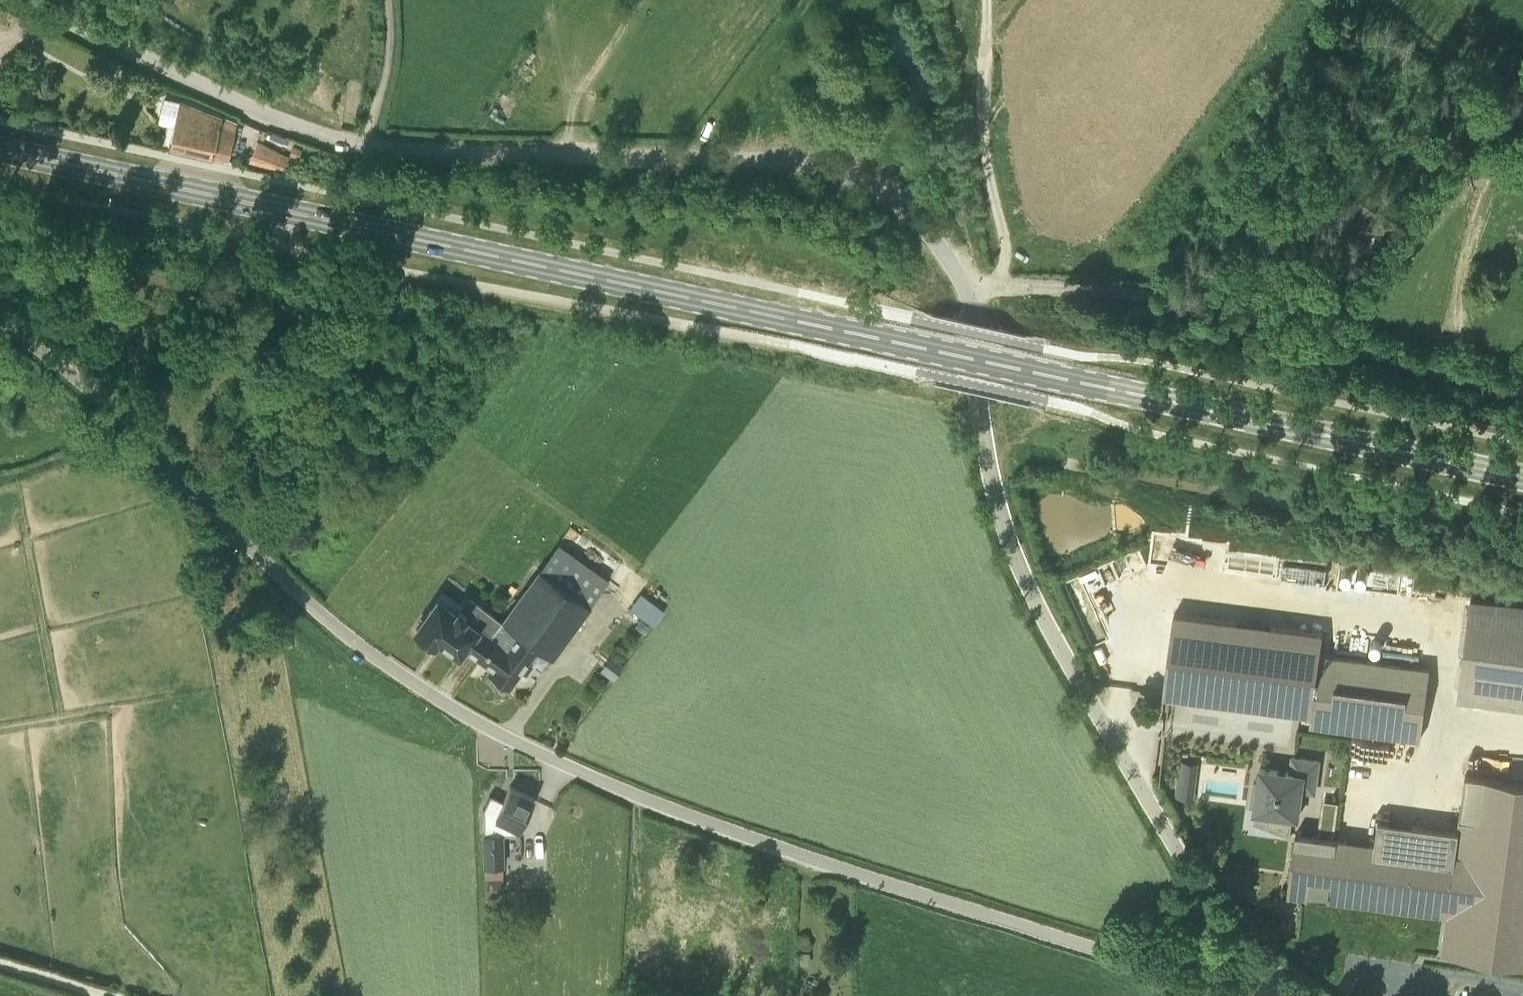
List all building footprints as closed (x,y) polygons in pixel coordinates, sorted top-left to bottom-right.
[(228,159),(236,123),(164,94),(157,120),(168,124),(163,146),(169,147),(170,144),(228,159)] [(257,142),(251,160),(285,171),(288,156),(257,142)] [(302,148),(294,145),(291,152),(299,156),(302,148)] [(558,542),(547,559),(597,595),(605,585),(607,581),(609,579),(561,544),(558,542)] [(536,646),(552,658),(590,605),(540,569),(502,621),(536,646)] [(464,646),(477,655),(481,658),(493,640),(490,637),(502,621),(466,594),(459,603),(442,591),(416,628),(420,631),(419,636),(427,641),(431,639),(435,642),(438,638),(459,653),(464,646)] [(631,606),(654,624),(667,609),(644,591),(631,606)] [(1458,698),(1522,707),(1522,602),(1472,595),(1458,698)] [(1323,632),(1175,612),(1164,694),(1312,712),(1320,653),(1323,632)] [(493,640),(481,658),(494,667),(491,670),(509,683),(536,646),(502,621),(490,637),(493,640)] [(1320,653),(1312,712),(1311,724),(1421,738),(1430,668),(1320,653)] [(623,665),(610,655),(600,670),(612,679),(623,665)] [(1302,792),(1317,794),(1321,760),(1293,756),(1291,771),(1260,767),(1258,783),(1255,782),(1251,806),(1255,806),(1255,811),(1270,813),(1268,825),(1291,833),(1293,816),(1298,817),(1302,792)] [(1177,759),(1172,796),(1189,798),(1194,761),(1177,759)] [(1522,966),(1522,781),(1466,774),(1458,831),(1379,820),(1375,844),(1296,832),(1288,896),(1447,918),(1442,955),(1522,966)] [(503,890),(502,866),(502,833),(501,832),(507,821),(519,827),(533,797),(510,787),(488,833),(484,833),(484,866),(485,897),(497,897),(496,890),(503,890)] [(550,820),(554,802),(534,798),(530,816),(550,820)] [(1336,825),(1319,823),(1318,834),(1334,837),(1336,825)]
